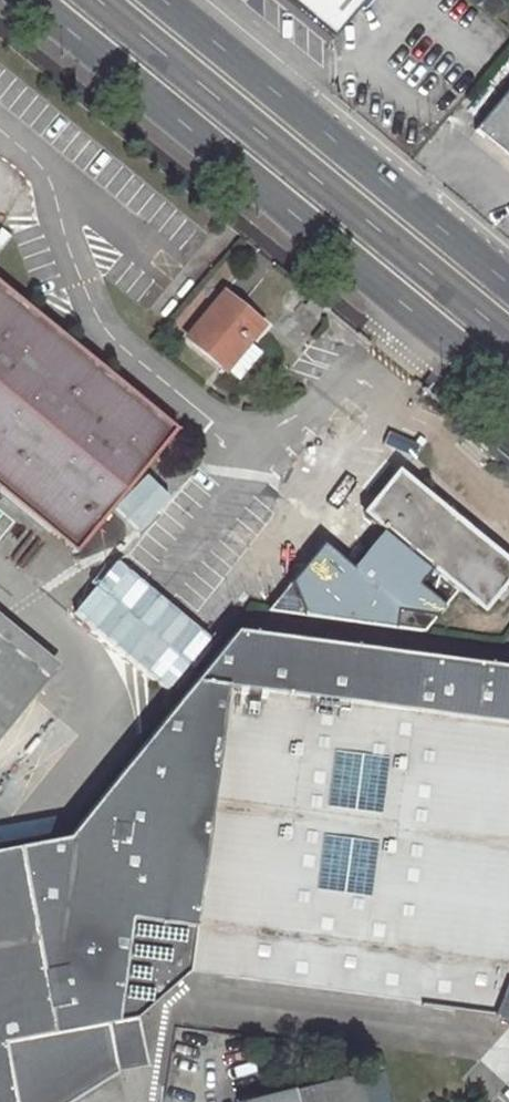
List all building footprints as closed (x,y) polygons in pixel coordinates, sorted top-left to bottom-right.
[(332,36),(362,0),(288,0),(332,36)] [(503,0),(485,0),(480,6),(499,21),(508,9),(508,5),(503,0)] [(508,161),(508,87),(474,133),(508,161)] [(0,284),(0,488),(75,550),(175,428),(0,284)] [(259,320),(219,288),(182,334),(221,366),(259,320)] [(300,302),(314,313),(321,306),(306,294),(300,302)] [(417,491),(399,476),(397,479),(383,497),(371,511),(367,516),(385,532),(460,592),(486,613),(508,585),(508,565),(417,491)] [(273,611),(428,633),(460,592),(385,532),(355,569),(326,545),(273,611)] [(58,666),(0,618),(0,736),(58,666)] [(235,632),(66,840),(0,853),(0,1101),(82,1101),(126,1074),(123,1069),(155,1065),(145,1014),(196,970),(414,999),(426,1004),(492,1015),(508,1018),(508,668),(235,632)] [(354,1077),(260,1101),(361,1101),(354,1077)]
